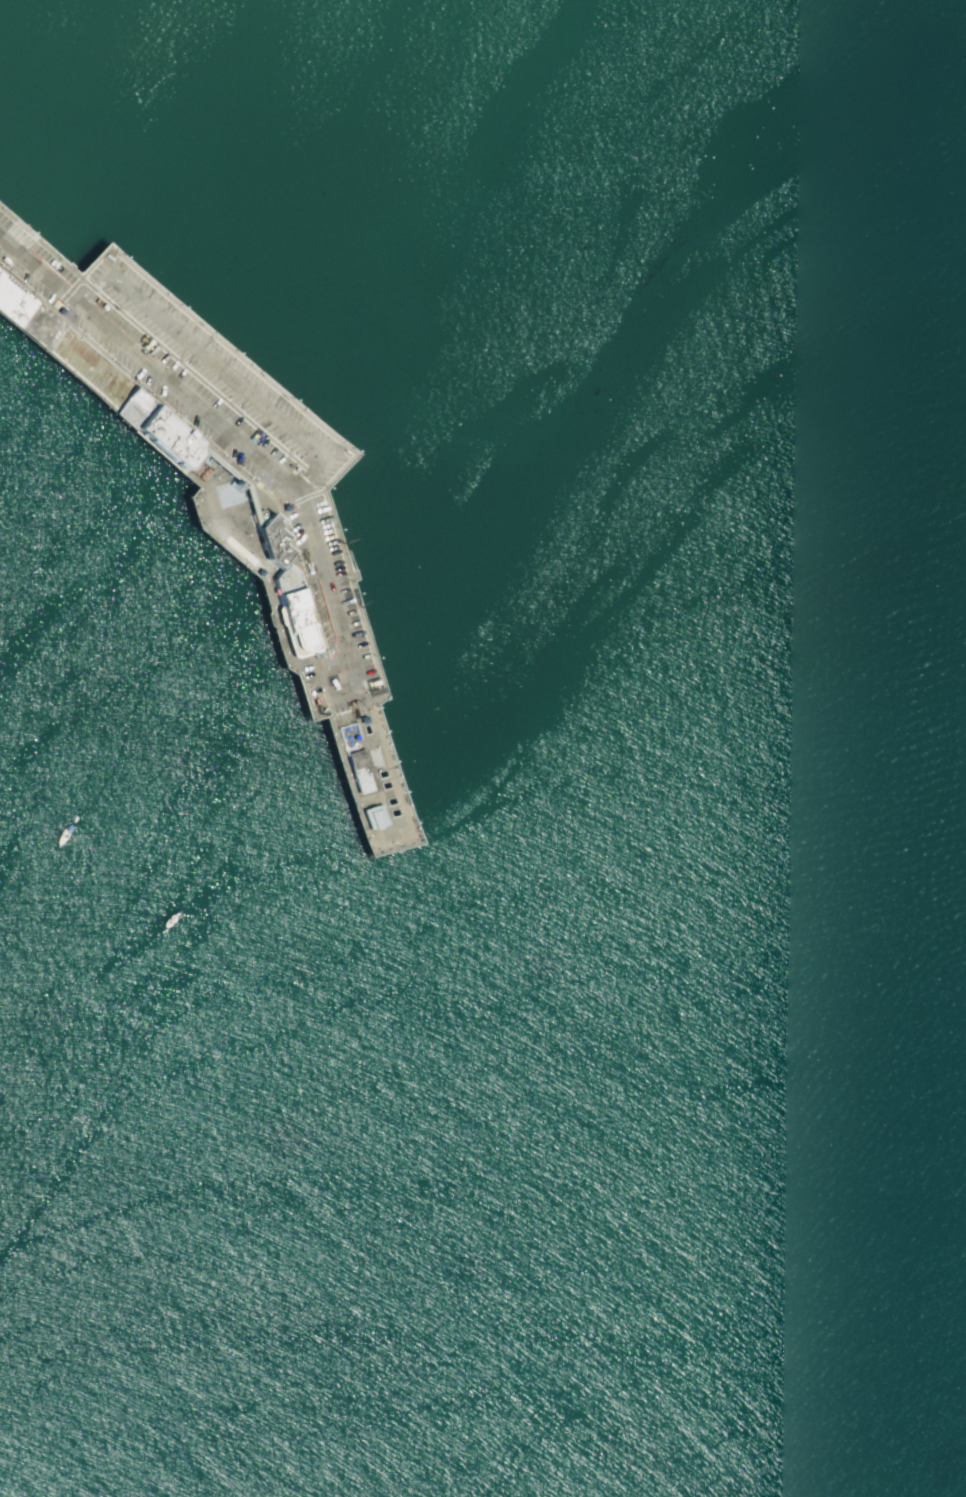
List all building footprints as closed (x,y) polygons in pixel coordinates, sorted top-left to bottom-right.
[(40,351),(0,317),(0,272),(62,324),(40,351)] [(136,385),(113,413),(180,470),(191,468),(200,455),(200,446),(199,442),(136,385)] [(213,485),(220,511),(225,512),(231,510),(254,510),(247,482),(242,483),(246,498),(246,500),(247,507),(239,507),(230,481),(213,485)] [(291,551),(276,569),(264,562),(254,530),(258,526),(270,511),(279,520),(274,528),(286,536),(280,543),(291,551)] [(272,579),(279,573),(276,570),(283,561),(298,569),(320,650),(294,658),(272,579)] [(375,787),(357,793),(346,755),(364,750),(375,787)] [(368,831),(386,826),(380,804),(362,809),(368,831)]
